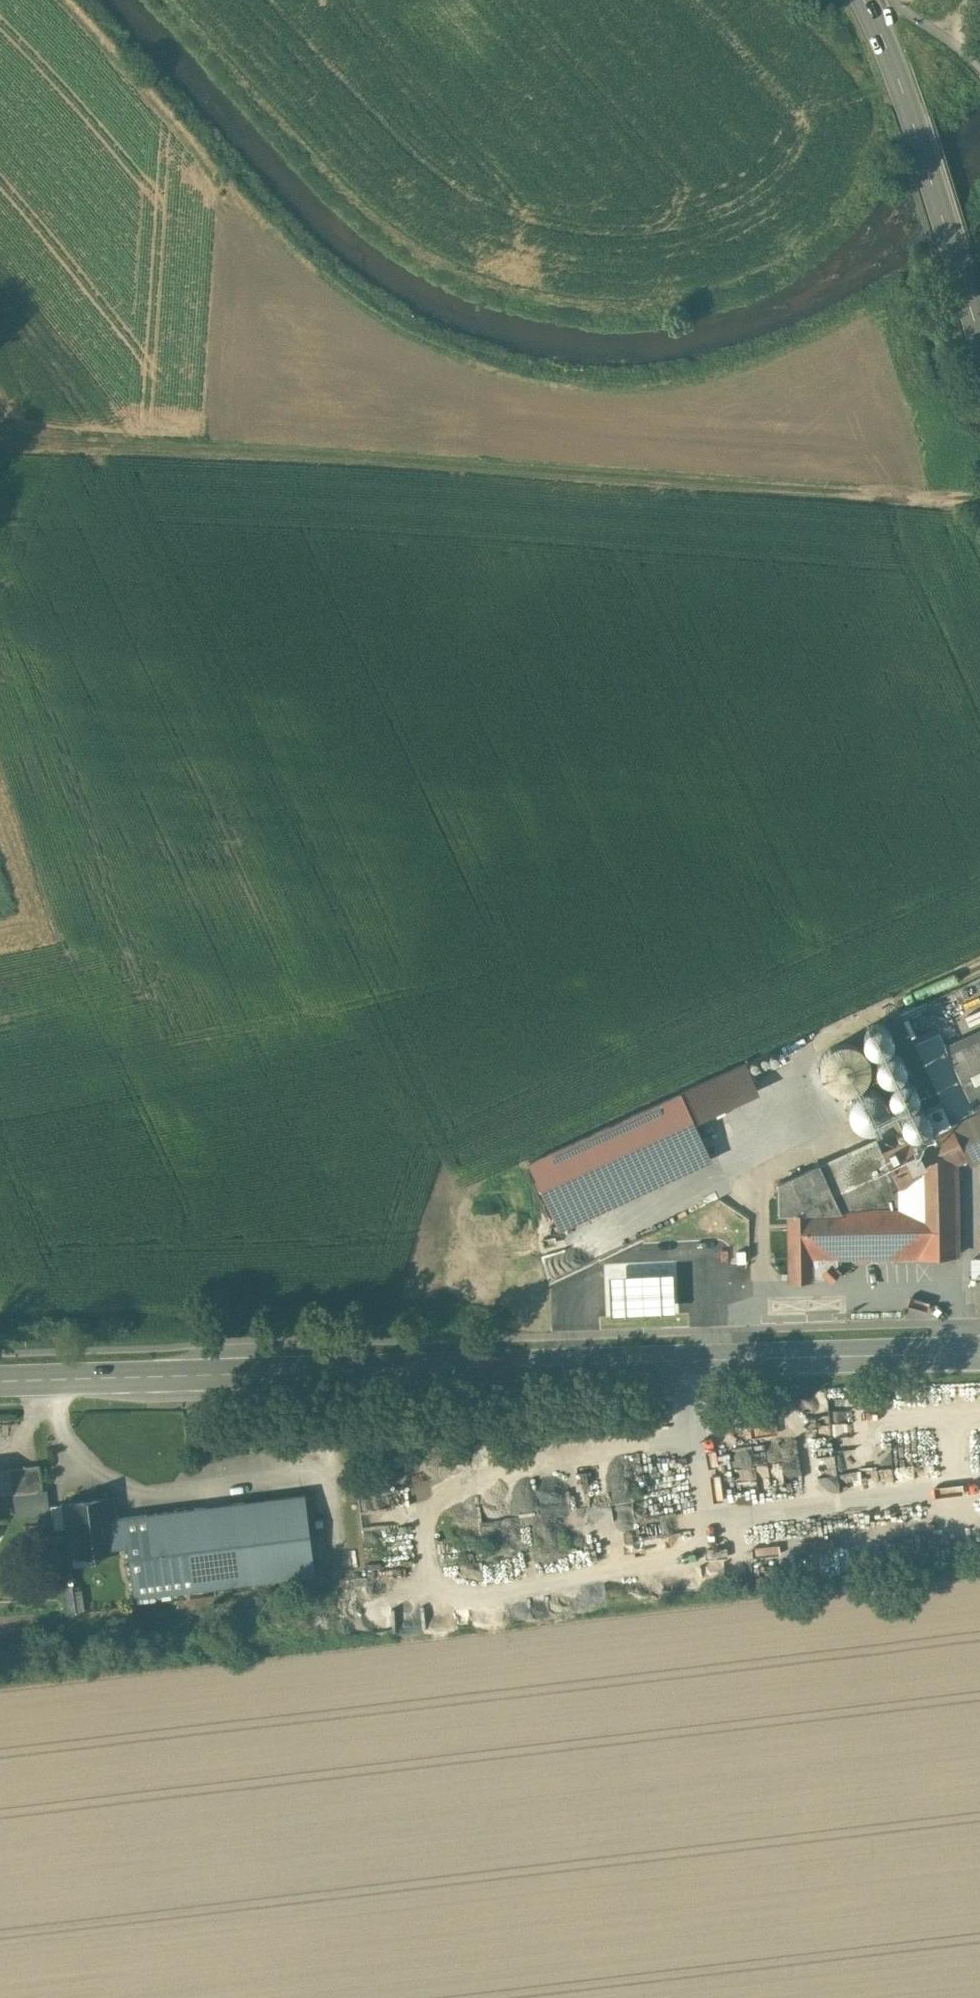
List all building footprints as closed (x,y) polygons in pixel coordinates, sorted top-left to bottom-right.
[(874,1021),(867,1024),(862,1032),(862,1041),(867,1048),(876,1051),(885,1048),(890,1043),(891,1034),(888,1026),(881,1022),(874,1021)] [(913,1043),(950,1121),(975,1110),(948,1052),(938,1031),(913,1043)] [(948,1052),(975,1110),(979,1107),(979,1038),(948,1052)] [(841,1041),(836,1042),(825,1048),(819,1056),(817,1065),(819,1075),(824,1084),(832,1090),(843,1092),(854,1090),(861,1085),(866,1078),(868,1068),(867,1058),(863,1051),(856,1045),(848,1042),(841,1041)] [(783,1044),(742,1063),(748,1080),(790,1061),(783,1044)] [(886,1049),(880,1052),(875,1060),(875,1069),(880,1076),(889,1079),(898,1076),(903,1071),(904,1062),(900,1054),(894,1050),(886,1049)] [(899,1077),(893,1080),(888,1087),(888,1097),(893,1103),(902,1106),(911,1104),(916,1098),(917,1090),(913,1082),(907,1077),(899,1077)] [(869,1088),(859,1089),(851,1095),(847,1103),(847,1112),(850,1119),(855,1124),(864,1128),(875,1126),(882,1121),(886,1113),(887,1105),(884,1097),(880,1092),(876,1089),(869,1088)] [(680,1092),(526,1161),(551,1217),(706,1148),(680,1092)] [(911,1105),(904,1108),(899,1115),(899,1125),(904,1132),(913,1135),(922,1132),(927,1126),(929,1118),(925,1110),(918,1105),(911,1105)] [(950,1121),(963,1151),(979,1142),(979,1107),(975,1110),(950,1121)] [(950,1121),(882,1152),(899,1187),(900,1207),(920,1206),(922,1253),(956,1254),(953,1156),(963,1151),(950,1121)] [(874,1137),(800,1171),(817,1210),(900,1207),(899,1187),(882,1152),(874,1137)] [(775,1211),(788,1211),(817,1210),(800,1171),(776,1181),(775,1211)] [(817,1210),(788,1211),(789,1279),(824,1277),(838,1262),(836,1254),(922,1253),(920,1206),(900,1207),(817,1210)] [(638,1292),(624,1293),(625,1316),(690,1314),(689,1279),(638,1281),(638,1292)] [(201,1411),(182,1411),(182,1422),(201,1421),(201,1411)] [(735,1473),(754,1470),(750,1447),(731,1450),(735,1473)] [(38,1464),(7,1467),(11,1493),(42,1490),(38,1464)] [(303,1491),(110,1517),(114,1545),(126,1544),(133,1597),(315,1572),(303,1491)] [(108,1496),(64,1501),(70,1550),(114,1545),(110,1517),(108,1496)]
